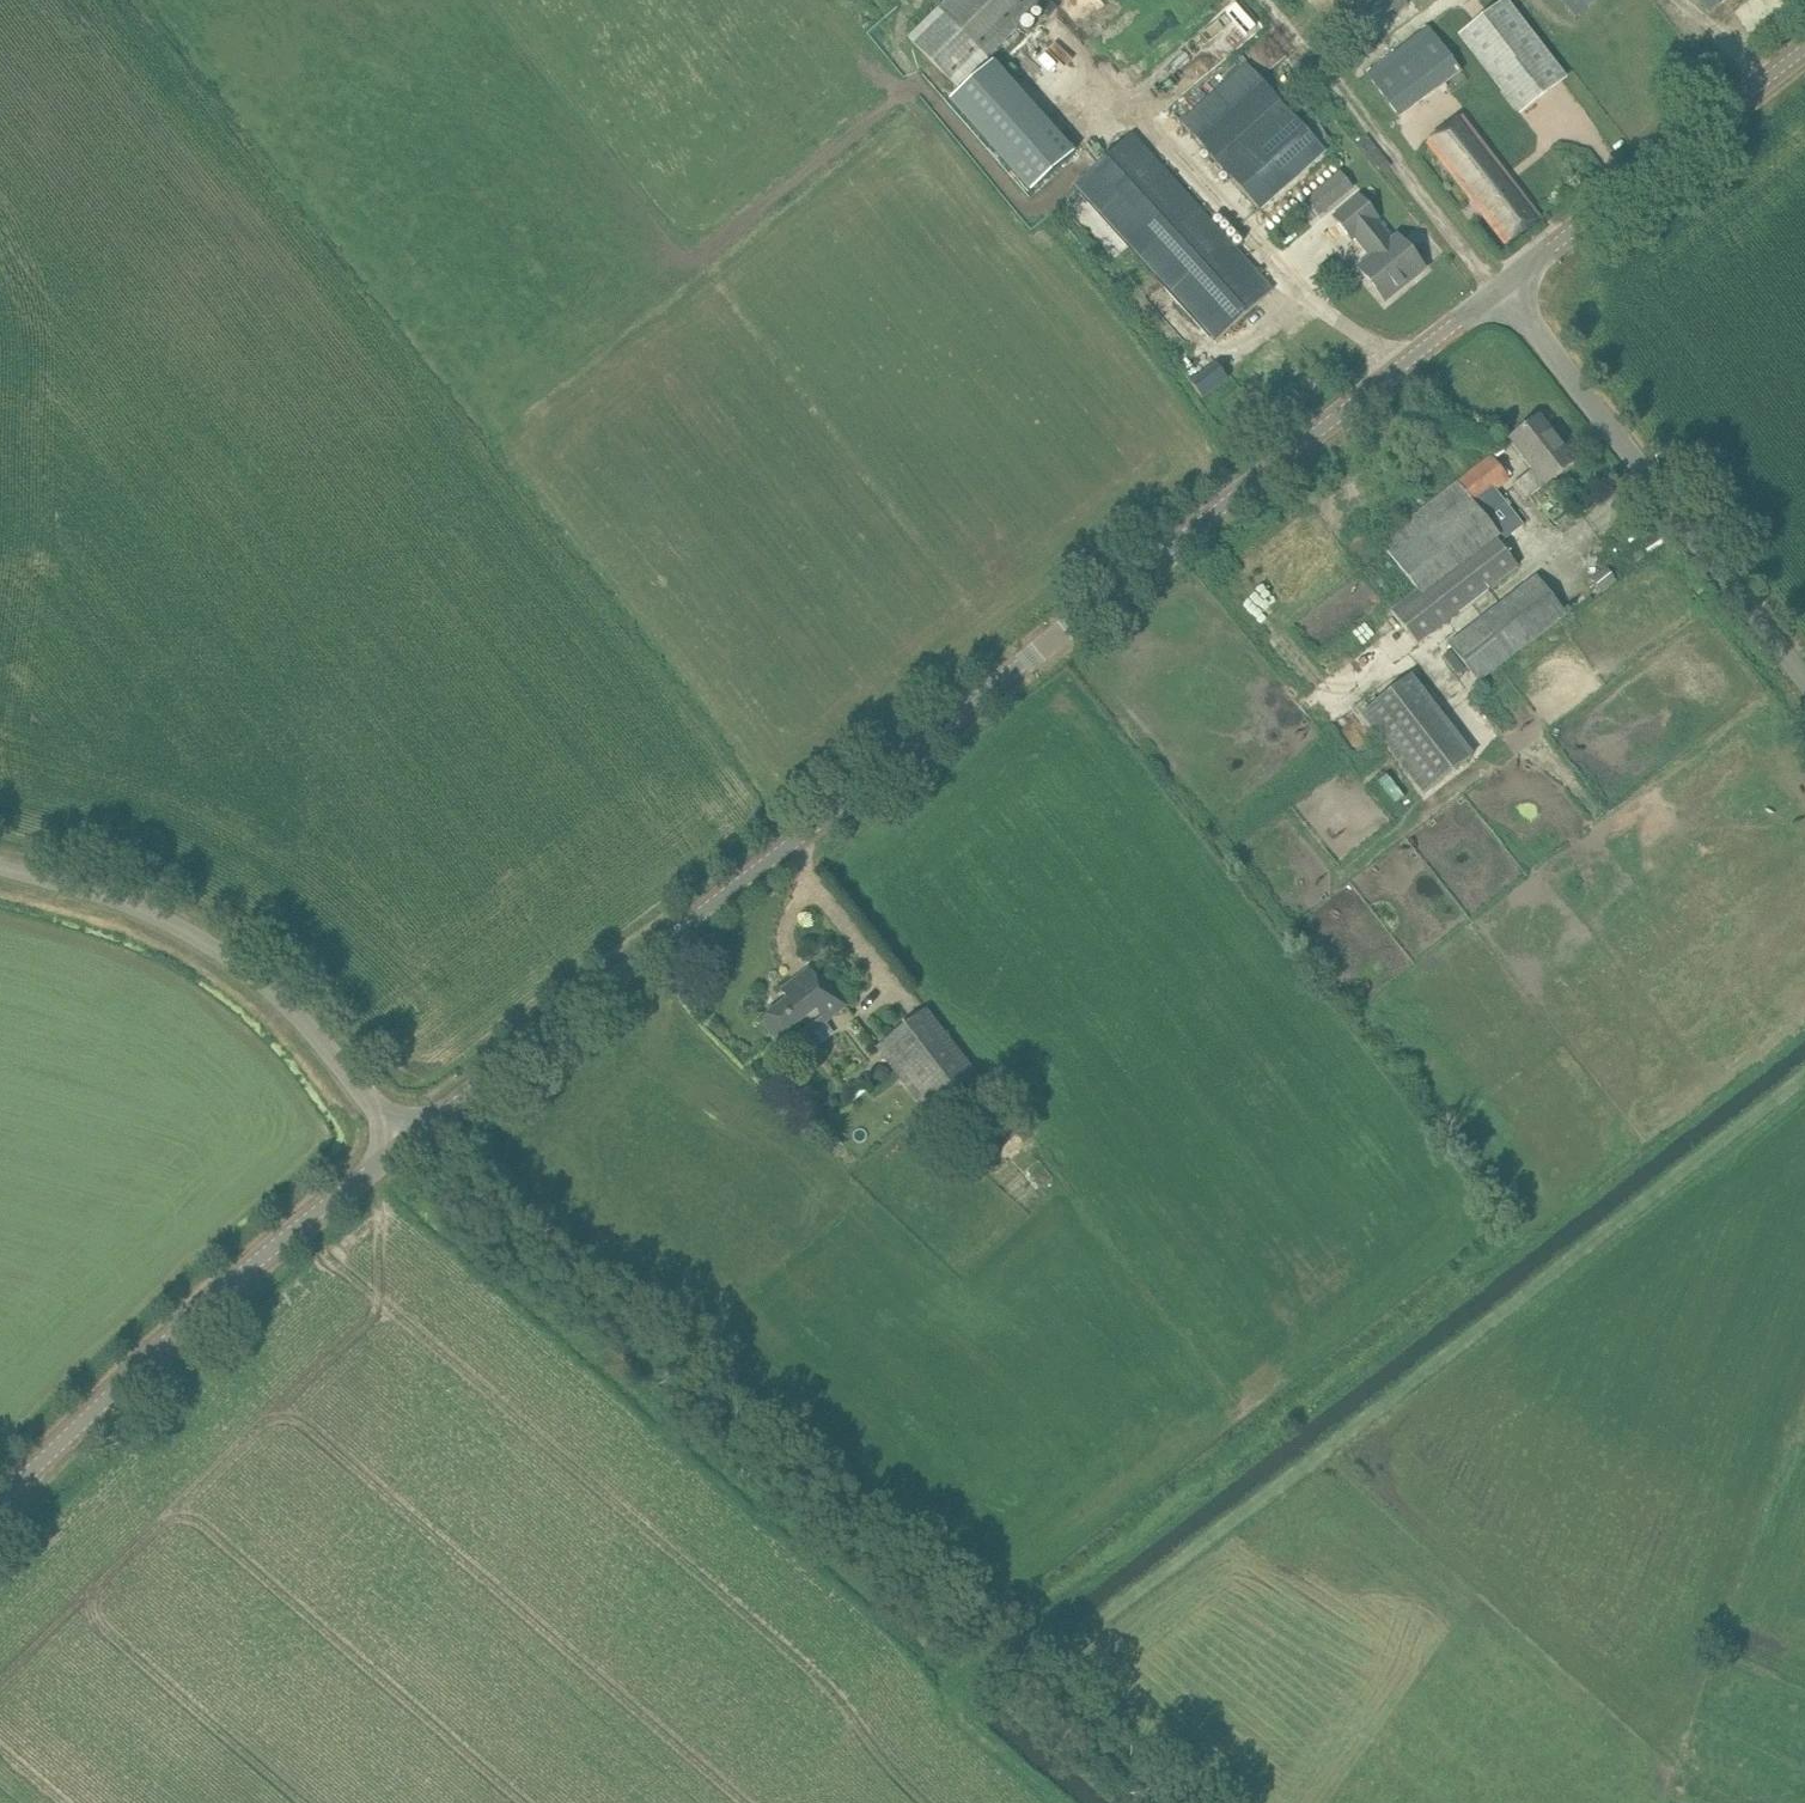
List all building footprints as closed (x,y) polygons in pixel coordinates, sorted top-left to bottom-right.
[(908,37),(957,88),(1045,0),(946,0),(908,37)] [(1039,8),(1048,17),(1058,7),(1051,0),(1046,0),(1039,8)] [(1361,35),(1403,6),(1399,0),(1370,0),(1348,15),(1361,35)] [(1709,10),(1722,0),(1701,0),(1709,10)] [(1461,36),(1519,112),(1565,77),(1506,1),(1461,36)] [(1369,75),(1400,116),(1462,68),(1430,28),(1369,75)] [(1031,191),(1074,153),(993,61),(950,100),(1031,191)] [(1327,152),(1247,64),(1181,121),(1261,211),(1327,152)] [(1462,117),(1427,145),(1506,245),(1540,218),(1462,117)] [(1133,133),(1076,184),(1217,340),(1274,289),(1133,133)] [(1340,172),(1306,200),(1319,214),(1352,187),(1340,172)] [(1371,255),(1356,267),(1385,302),(1426,268),(1397,233),(1392,237),(1379,220),(1381,218),(1360,193),(1332,216),(1353,242),(1357,238),(1371,255)] [(1191,383),(1202,397),(1227,378),(1216,364),(1191,383)] [(1511,439),(1533,468),(1513,485),(1525,500),(1546,484),(1546,485),(1574,463),(1539,417),(1511,439)] [(1524,525),(1497,490),(1509,480),(1490,456),(1457,481),(1458,482),(1405,523),(1380,542),(1418,591),(1393,610),(1419,644),(1520,568),(1498,539),(1500,537),(1503,541),(1524,525)] [(1565,614),(1536,577),(1449,643),(1457,653),(1449,660),(1461,676),(1469,669),(1478,681),(1565,614)] [(1361,714),(1425,795),(1475,754),(1412,674),(1361,714)] [(789,1000),(762,1020),(786,1052),(846,1006),(830,984),(825,988),(810,969),(782,990),(789,1000)] [(876,1047),(928,1113),(978,1073),(927,1008),(876,1047)]
